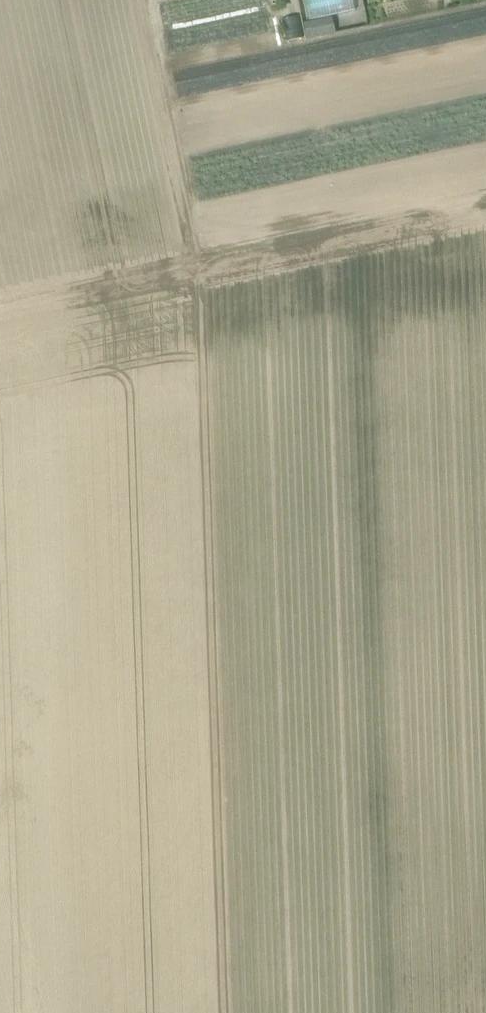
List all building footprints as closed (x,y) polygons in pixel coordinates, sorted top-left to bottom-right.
[(308,39),(335,33),(332,16),(350,13),(351,22),(366,19),(362,0),(301,0),(308,39)] [(283,22),(287,42),(303,38),(299,19),(283,22)]
